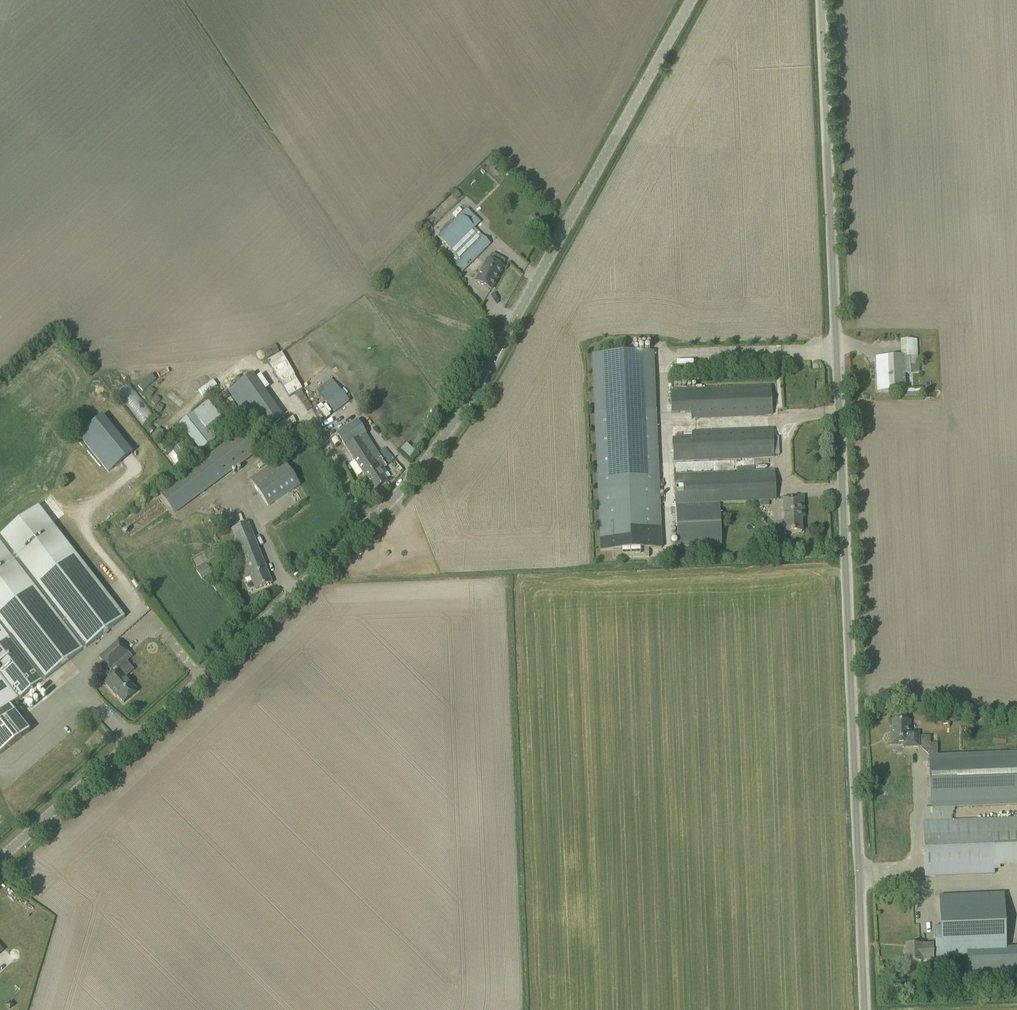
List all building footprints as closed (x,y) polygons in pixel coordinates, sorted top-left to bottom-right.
[(455,190),(450,194),(456,200),(460,196),(460,195),(455,190)] [(436,238),(450,251),(479,222),(465,208),(436,238)] [(426,232),(427,231),(431,227),(425,221),(422,225),(420,226),(426,232)] [(448,260),(454,266),(461,273),(490,244),(480,235),(459,256),(456,253),(448,260)] [(487,260),(476,282),(491,290),(503,268),(487,260)] [(900,357),(886,357),(876,358),(877,391),(904,390),(904,374),(910,374),(909,357),(913,356),(913,339),(899,339),(900,357)] [(284,351),(269,359),(288,396),(303,389),(284,351)] [(653,352),(592,355),(595,412),(600,551),(613,550),(613,559),(649,558),(648,549),(661,548),(655,410),(653,352)] [(262,369),(229,388),(249,421),(260,415),(266,425),(283,415),(260,376),(265,373),(262,369)] [(141,424),(154,415),(130,382),(118,392),(141,424)] [(336,382),(325,390),(337,407),(348,400),(336,382)] [(669,391),(670,413),(690,412),(690,419),(772,415),(770,387),(669,391)] [(295,396),(291,399),(295,405),(299,402),(295,396)] [(303,396),(299,400),(304,406),(308,403),(303,396)] [(206,429),(222,415),(208,399),(192,413),(206,429)] [(311,409),(307,412),(311,418),(316,415),(311,409)] [(76,435),(107,472),(131,453),(101,415),(76,435)] [(369,483),(374,491),(388,483),(380,471),(387,467),(356,420),(335,433),(362,475),(368,484),(369,483)] [(278,423),(274,426),(278,432),(282,429),(278,423)] [(273,426),(267,429),(270,436),(276,433),(273,426)] [(158,492),(174,514),(260,450),(244,428),(158,492)] [(691,437),(671,438),(672,462),(773,457),(772,429),(691,433),(691,437)] [(264,432),(259,436),(263,442),(269,437),(264,432)] [(168,453),(174,461),(189,449),(183,441),(168,453)] [(65,454),(72,462),(82,453),(75,445),(65,454)] [(379,452),(387,463),(393,459),(384,447),(379,452)] [(94,478),(102,471),(90,456),(82,464),(94,478)] [(249,479),(268,507),(300,485),(281,457),(249,479)] [(717,474),(673,476),(676,547),(721,545),(719,503),(775,500),(774,471),(717,474)] [(136,498),(150,486),(145,480),(131,492),(136,498)] [(155,495),(119,520),(131,537),(167,511),(155,495)] [(774,522),(775,533),(780,533),(802,532),(801,518),(804,518),(803,497),(781,498),(782,522),(774,522)] [(124,618),(121,613),(124,610),(120,605),(117,608),(38,506),(0,536),(0,754),(30,731),(11,706),(124,618)] [(243,563),(236,566),(238,571),(240,571),(244,580),(250,577),(256,590),(272,584),(247,523),(230,530),(243,563)] [(195,570),(201,579),(211,573),(205,564),(195,570)] [(212,586),(215,592),(221,588),(218,583),(212,586)] [(99,658),(110,670),(129,653),(118,641),(99,658)] [(126,678),(127,677),(120,670),(115,674),(104,683),(113,693),(114,692),(124,703),(138,691),(126,678)] [(892,721),(893,736),(894,736),(895,745),(905,745),(906,747),(918,747),(918,731),(910,731),(909,720),(892,721)] [(928,754),(930,808),(930,809),(952,808),(1016,805),(1016,751),(928,754)] [(929,855),(1016,852),(1016,816),(928,819),(929,855)] [(0,908),(0,927),(11,917),(2,906),(0,908)] [(1006,956),(1005,931),(949,932),(949,927),(934,927),(935,958),(1006,956)] [(906,947),(906,964),(920,963),(920,961),(926,961),(927,965),(932,965),(931,946),(906,947)] [(1016,988),(1016,979),(968,980),(968,990),(1016,988)]
